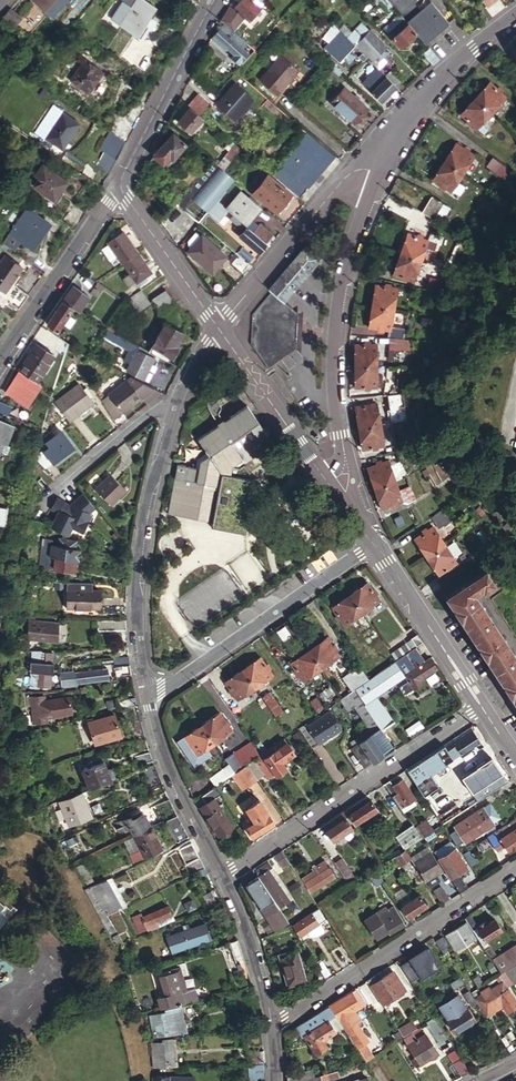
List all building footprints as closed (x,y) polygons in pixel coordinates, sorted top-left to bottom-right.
[(45,10),(54,0),(33,0),(45,10)] [(120,24),(137,35),(155,8),(143,0),(136,0),(130,8),(120,24)] [(237,3),(233,7),(234,9),(244,18),(246,15),(250,18),(260,8),(252,1),(253,0),(233,0),(237,3)] [(387,0),(372,0),(371,1),(374,5),(377,3),(385,13),(392,7),(387,0)] [(392,7),(399,14),(404,20),(424,43),(447,24),(428,0),(387,0),(392,7)] [(112,18),(120,24),(130,8),(122,2),(112,18)] [(485,5),(483,7),(492,18),(494,16),(498,13),(489,2),(485,5)] [(492,18),(483,7),(474,13),(483,24),(492,18)] [(10,8),(3,16),(13,23),(16,25),(23,17),(10,8)] [(227,8),(225,11),(220,20),(226,26),(232,31),(244,18),(234,9),(232,12),(227,8)] [(347,12),(342,19),(351,27),(356,21),(347,12)] [(404,20),(399,14),(383,28),(388,33),(403,21),(404,20)] [(407,25),(403,21),(388,33),(391,38),(407,25)] [(358,25),(347,36),(371,61),(385,47),(369,31),(366,33),(358,25)] [(407,25),(391,38),(390,39),(398,48),(402,44),(408,39),(415,34),(407,25)] [(232,31),(226,26),(216,37),(226,46),(234,54),(232,56),(239,63),(248,53),(235,41),(240,37),(232,31)] [(336,36),(323,49),(337,63),(349,50),(336,36)] [(224,48),(226,46),(216,37),(214,39),(224,48)] [(431,65),(438,59),(428,47),(421,52),(431,65)] [(289,52),(284,56),(296,67),(300,63),(289,52)] [(296,67),(284,56),(261,79),(278,95),(301,72),(296,67)] [(85,60),(71,79),(89,91),(102,71),(85,60)] [(343,73),(333,64),(329,68),(339,78),(343,73)] [(380,72),(395,87),(401,81),(386,66),(380,72)] [(380,72),(379,71),(363,87),(379,103),(395,87),(380,72)] [(358,76),(354,80),(358,84),(362,80),(358,76)] [(234,81),(216,103),(234,119),(253,97),(234,81)] [(489,83),(474,99),(490,115),(506,98),(489,83)] [(344,88),(331,102),(353,123),(367,108),(344,88)] [(209,103),(198,93),(187,105),(190,107),(176,122),(189,133),(202,118),(198,115),(209,103)] [(276,107),(267,99),(263,104),(272,112),(276,107)] [(490,115),(474,99),(459,114),(476,130),(490,115)] [(79,122),(62,111),(46,137),(62,148),(79,122)] [(106,129),(104,128),(95,147),(103,151),(116,159),(125,143),(114,135),(106,129)] [(153,153),(154,153),(167,165),(188,143),(173,131),(153,153)] [(306,133),(271,174),(298,198),(334,156),(306,133)] [(240,149),(234,144),(219,163),(225,169),(240,149)] [(455,144),(442,163),(461,175),(473,156),(455,144)] [(39,155),(27,148),(23,154),(34,162),(39,155)] [(113,166),(116,159),(103,151),(99,159),(113,166)] [(149,159),(147,162),(159,173),(167,165),(154,153),(149,159)] [(96,166),(109,173),(113,166),(99,159),(96,166)] [(216,199),(234,178),(224,169),(213,160),(211,163),(177,203),(199,220),(216,199)] [(491,160),(485,168),(504,181),(509,174),(491,160)] [(40,174),(46,165),(42,162),(36,171),(40,174)] [(461,175),(442,163),(430,181),(448,193),(461,175)] [(67,180),(46,165),(40,174),(32,185),(53,200),(67,180)] [(255,194),(275,212),(280,206),(284,201),(288,196),(289,195),(269,177),(255,194)] [(226,208),(233,214),(245,224),(250,218),(259,207),(240,191),(226,208)] [(419,213),(432,221),(442,204),(429,196),(419,213)] [(48,222),(27,207),(9,231),(29,246),(48,222)] [(217,207),(211,214),(219,221),(224,214),(217,207)] [(243,230),(247,226),(245,224),(233,214),(230,218),(243,230)] [(245,224),(247,226),(253,232),(258,226),(250,218),(245,224)] [(266,243),(269,246),(273,241),(276,238),(259,224),(258,226),(253,232),(266,243)] [(258,252),(266,243),(253,232),(247,226),(243,230),(239,235),(258,252)] [(121,263),(137,253),(123,232),(107,243),(121,263)] [(187,246),(189,249),(200,237),(194,232),(186,241),(187,246)] [(429,232),(427,240),(436,243),(438,235),(429,232)] [(397,253),(418,260),(422,248),(425,239),(404,233),(397,253)] [(200,237),(189,249),(187,251),(211,272),(224,256),(201,235),(200,237)] [(425,239),(422,248),(433,252),(436,243),(427,240),(425,239)] [(27,246),(19,257),(30,265),(38,254),(27,246)] [(245,247),(239,255),(249,264),(255,256),(245,247)] [(317,262),(320,260),(305,247),(268,290),(271,292),(282,303),(299,284),(314,266),(317,262)] [(443,252),(438,264),(446,267),(452,255),(443,252)] [(151,272),(137,253),(121,263),(135,283),(151,272)] [(411,281),(418,260),(397,253),(390,275),(411,281)] [(16,274),(22,266),(7,255),(0,264),(0,290),(3,292),(11,281),(16,274)] [(242,272),(248,265),(237,255),(234,259),(231,263),(242,272)] [(21,277),(16,274),(11,281),(15,284),(21,277)] [(375,284),(371,308),(392,311),(396,288),(375,284)] [(72,307),(77,310),(87,295),(73,285),(62,300),(72,307)] [(149,302),(140,290),(128,299),(137,312),(149,302)] [(186,320),(165,290),(153,299),(161,320),(182,328),(186,320)] [(292,312),(282,303),(271,292),(251,315),(249,344),(267,369),(279,360),(295,349),(292,312)] [(440,295),(429,292),(427,298),(437,302),(440,295)] [(72,307),(62,300),(46,322),(56,330),(72,307)] [(392,311),(371,308),(368,328),(388,331),(389,331),(390,327),(392,311)] [(110,321),(104,329),(109,332),(115,324),(110,321)] [(148,352),(167,362),(170,357),(175,347),(182,333),(163,324),(149,348),(148,352)] [(404,329),(390,327),(389,331),(388,331),(387,337),(402,339),(404,329)] [(136,349),(137,346),(136,345),(127,341),(117,335),(114,341),(129,349),(128,351),(134,353),(136,349)] [(130,335),(127,341),(136,345),(137,342),(139,340),(130,335)] [(137,346),(148,352),(149,348),(137,342),(136,345),(137,346)] [(28,365),(22,375),(34,382),(51,355),(34,343),(23,362),(28,365)] [(355,344),(354,367),(377,367),(377,345),(355,344)] [(175,347),(170,357),(173,358),(178,348),(175,347)] [(153,358),(136,349),(134,353),(125,370),(142,379),(153,358)] [(23,362),(17,372),(22,375),(28,365),(23,362)] [(377,367),(354,367),(354,389),(377,389),(377,367)] [(22,375),(17,372),(4,391),(26,405),(38,385),(34,382),(22,375)] [(129,376),(106,394),(121,413),(142,396),(153,387),(129,376)] [(55,404),(55,405),(68,423),(93,403),(79,384),(55,404)] [(161,392),(153,387),(142,396),(147,403),(150,400),(159,393),(161,392)] [(121,413),(106,394),(100,399),(112,420),(121,413)] [(354,407),(357,429),(379,426),(375,404),(354,407)] [(248,474),(242,465),(263,450),(257,442),(265,436),(260,430),(245,407),(223,423),(219,421),(215,424),(214,428),(195,442),(204,455),(193,463),(192,472),(175,469),(167,517),(210,526),(209,531),(243,538),(253,482),(247,481),(248,474)] [(10,423),(0,420),(0,450),(3,442),(10,423)] [(15,425),(10,423),(3,442),(8,444),(15,425)] [(379,426),(357,429),(360,451),(381,448),(382,448),(381,442),(379,426)] [(264,427),(260,430),(265,436),(269,433),(264,427)] [(71,448),(59,434),(44,445),(48,450),(43,454),(51,465),(71,448)] [(381,448),(383,455),(397,451),(392,438),(381,442),(382,448),(381,448)] [(383,455),(386,461),(388,460),(392,472),(401,469),(398,460),(399,459),(397,451),(383,455)] [(366,468),(373,488),(395,481),(392,472),(388,460),(386,461),(366,468)] [(439,462),(430,466),(433,471),(438,468),(446,479),(453,474),(443,460),(439,462)] [(122,486),(105,470),(90,485),(107,502),(122,486)] [(414,501),(406,477),(395,481),(402,502),(406,501),(407,503),(414,501)] [(395,481),(373,488),(380,509),(402,502),(395,481)] [(69,506),(65,513),(84,523),(88,515),(86,511),(92,506),(81,494),(70,503),(69,506)] [(56,513),(58,510),(65,513),(69,506),(62,503),(55,499),(50,509),(56,513)] [(442,508),(431,516),(436,523),(447,515),(442,508)] [(56,513),(49,526),(52,528),(65,534),(69,526),(80,531),(84,523),(65,513),(58,510),(56,513)] [(30,523),(29,541),(37,541),(38,532),(38,525),(38,523),(30,523)] [(414,540),(425,557),(444,545),(433,527),(414,540)] [(50,546),(50,558),(55,558),(54,571),(74,572),(75,560),(78,560),(79,548),(74,548),(75,540),(58,538),(57,546),(50,546)] [(345,543),(342,538),(337,542),(340,547),(345,543)] [(51,540),(43,540),(40,571),(49,571),(50,558),(50,546),(51,540)] [(451,546),(459,557),(463,555),(455,543),(451,546)] [(444,545),(425,557),(437,577),(456,564),(444,545)] [(515,706),(515,659),(473,594),(481,590),(483,592),(493,584),(484,571),(444,597),(515,706)] [(366,583),(348,596),(360,614),(363,613),(379,601),(366,583)] [(96,586),(64,586),(64,604),(96,604),(96,586)] [(360,614),(348,596),(331,607),(343,626),(360,614)] [(385,610),(379,601),(363,613),(368,621),(385,610)] [(57,623),(33,621),(30,640),(55,642),(57,623)] [(126,630),(125,621),(96,621),(96,631),(126,630)] [(396,659),(407,651),(406,648),(412,643),(404,631),(397,636),(399,639),(387,648),(396,659)] [(421,641),(415,633),(410,637),(413,642),(415,645),(421,641)] [(325,638),(307,651),(319,669),(337,657),(325,638)] [(407,651),(415,645),(413,642),(412,643),(406,648),(407,651)] [(38,650),(38,686),(47,687),(47,662),(62,661),(62,651),(50,652),(51,649),(38,650)] [(38,650),(29,651),(30,690),(38,690),(38,686),(38,650)] [(319,669),(307,651),(290,663),(302,681),(319,669)] [(128,664),(127,656),(111,658),(112,666),(128,664)] [(259,656),(241,669),(254,687),(272,675),(259,656)] [(428,656),(402,674),(403,676),(407,682),(416,675),(420,680),(436,668),(428,656)] [(393,661),(367,679),(353,689),(363,704),(388,687),(403,676),(402,674),(393,661)] [(114,675),(130,674),(128,664),(112,666),(114,675)] [(367,679),(357,666),(341,678),(351,691),(353,689),(367,679)] [(74,672),(75,679),(76,684),(103,679),(101,668),(74,672)] [(254,687),(241,669),(222,682),(235,700),(254,687)] [(422,682),(420,680),(416,675),(407,682),(399,687),(405,694),(422,682)] [(388,687),(363,704),(378,727),(380,730),(393,721),(380,703),(392,694),(388,687)] [(363,704),(353,689),(351,691),(346,694),(350,699),(371,732),(378,727),(363,704)] [(270,690),(262,695),(274,715),(282,710),(270,690)] [(346,694),(340,698),(343,704),(350,699),(346,694)] [(42,697),(30,698),(32,724),(44,723),(43,717),(70,716),(69,700),(42,701),(42,697)] [(110,711),(136,705),(134,697),(108,703),(110,711)] [(327,712),(306,726),(318,743),(338,728),(327,712)] [(218,713),(201,724),(214,743),(231,731),(218,713)] [(90,721),(86,723),(93,745),(119,736),(111,714),(90,721)] [(214,743),(201,724),(185,736),(202,760),(218,749),(214,743)] [(306,726),(300,731),(311,747),(318,743),(306,726)] [(465,736),(471,732),(467,726),(461,730),(465,736)] [(363,767),(392,747),(380,730),(378,727),(371,732),(349,747),(363,767)] [(461,730),(416,760),(422,770),(440,759),(441,761),(445,760),(458,751),(462,751),(477,741),(471,732),(465,736),(461,730)] [(256,754),(247,742),(230,754),(239,766),(256,754)] [(262,758),(270,769),(275,776),(285,769),(280,762),(293,753),(292,751),(293,748),(290,745),(287,744),(286,742),(275,751),(273,748),(268,752),(270,754),(262,758)] [(151,761),(148,752),(134,757),(139,770),(152,764),(151,761)] [(230,754),(224,758),(229,764),(233,770),(239,766),(230,754)] [(262,758),(260,755),(251,761),(261,775),(270,769),(262,758)] [(433,786),(427,791),(429,794),(432,792),(434,795),(439,792),(455,782),(471,805),(505,782),(489,757),(473,767),(469,762),(433,786)] [(404,768),(404,769),(421,795),(427,791),(433,786),(422,770),(416,760),(404,768)] [(251,761),(245,765),(255,779),(261,775),(251,761)] [(81,772),(88,789),(93,787),(110,781),(104,764),(81,772)] [(143,788),(159,780),(158,777),(155,770),(152,764),(139,770),(136,771),(143,788)] [(233,770),(229,764),(222,769),(228,777),(231,775),(235,772),(233,770)] [(255,779),(245,765),(235,772),(231,775),(241,789),(255,779)] [(222,769),(214,775),(220,783),(228,777),(222,769)] [(387,780),(381,784),(390,797),(392,796),(395,801),(396,801),(400,798),(402,801),(400,802),(402,806),(412,800),(413,799),(400,778),(390,784),(387,780)] [(454,788),(459,796),(466,808),(471,805),(455,782),(439,792),(442,796),(454,788)] [(214,787),(199,797),(204,804),(212,799),(219,794),(214,787)] [(79,793),(56,802),(65,826),(88,818),(79,793)] [(466,808),(459,796),(449,803),(451,807),(440,814),(445,821),(466,808)] [(212,799),(204,804),(199,808),(218,835),(231,826),(212,799)] [(250,815),(264,807),(259,799),(246,808),(250,815)] [(359,799),(343,809),(353,823),(375,809),(369,799),(362,803),(359,799)] [(412,800),(402,806),(405,811),(415,804),(412,800)] [(274,820),(264,807),(250,815),(250,816),(254,822),(244,828),(250,838),(272,823),(271,822),(274,820)] [(490,825),(480,809),(452,827),(463,843),(490,825)] [(129,828),(132,835),(139,831),(150,826),(145,815),(142,816),(139,810),(113,823),(117,833),(129,828)] [(343,817),(346,816),(342,810),(320,825),(330,840),(349,827),(343,817)] [(173,844),(187,838),(176,815),(162,821),(173,844)] [(494,832),(503,848),(504,848),(511,844),(515,840),(515,818),(494,832)] [(416,825),(417,826),(424,836),(431,830),(424,820),(416,825)] [(416,840),(418,839),(412,829),(411,829),(409,825),(392,837),(401,851),(414,842),(416,840)] [(139,831),(132,835),(142,857),(160,850),(150,826),(139,831)] [(412,829),(418,839),(421,838),(423,836),(424,836),(417,826),(412,829)] [(494,832),(485,838),(494,853),(503,848),(494,832)] [(82,852),(77,837),(63,841),(67,856),(82,852)] [(202,867),(194,851),(190,844),(175,851),(179,858),(187,875),(202,867)] [(452,849),(435,860),(448,879),(464,868),(452,849)] [(139,858),(136,850),(128,854),(132,862),(139,858)] [(401,851),(377,867),(372,870),(381,883),(400,871),(411,887),(415,888),(423,882),(411,864),(401,851)] [(287,863),(280,852),(272,857),(279,868),(287,863)] [(427,853),(411,864),(423,882),(440,871),(427,853)] [(332,877),(322,860),(310,868),(311,870),(299,878),(307,892),(332,877)] [(268,863),(262,866),(266,872),(271,868),(268,863)] [(266,872),(262,866),(254,871),(262,883),(271,898),(279,893),(266,872)] [(263,917),(276,909),(261,884),(256,877),(247,883),(252,892),(249,894),(263,917)] [(83,889),(98,920),(107,936),(114,933),(105,912),(118,906),(104,879),(84,888),(83,889)] [(252,892),(247,883),(244,885),(249,894),(252,892)] [(261,884),(276,909),(285,903),(279,893),(271,898),(262,883),(261,884)] [(437,885),(430,890),(439,903),(447,898),(437,885)] [(204,907),(219,901),(213,889),(199,896),(204,907)] [(507,898),(515,911),(515,894),(515,893),(507,898)] [(3,904),(12,911),(15,908),(0,895),(0,901),(3,904)] [(406,896),(395,903),(405,918),(424,906),(418,896),(409,901),(406,896)] [(3,904),(0,908),(0,926),(12,911),(3,904)] [(164,906),(138,918),(142,927),(169,915),(164,906)] [(401,924),(390,906),(379,913),(377,911),(373,913),(387,934),(401,924)] [(322,921),(315,911),(290,928),(297,939),(322,921)] [(468,915),(463,919),(483,949),(488,946),(484,940),(500,930),(493,920),(487,924),(485,921),(475,927),(468,915)] [(204,922),(176,931),(182,948),(209,938),(204,922)] [(473,938),(464,924),(445,936),(455,951),(473,938)] [(211,937),(214,946),(219,944),(231,940),(228,931),(211,937)] [(111,948),(116,946),(119,944),(115,936),(109,938),(111,948)] [(449,949),(441,937),(434,942),(441,953),(449,949)] [(226,967),(244,961),(237,940),(236,938),(231,940),(219,944),(226,967)] [(407,959),(399,963),(408,980),(435,966),(423,944),(404,953),(407,959)] [(491,961),(493,966),(499,974),(504,971),(515,962),(515,944),(491,961)] [(303,983),(294,952),(276,957),(285,988),(303,983)] [(308,958),(323,980),(328,976),(314,955),(308,958)] [(320,985),(325,982),(323,980),(308,958),(302,963),(312,978),(314,977),(320,985)] [(504,971),(510,981),(512,983),(515,980),(515,962),(504,971)] [(178,966),(157,973),(162,991),(164,999),(186,992),(183,985),(178,966)] [(510,981),(504,971),(499,974),(493,978),(498,986),(500,988),(504,986),(510,981)] [(373,977),(365,982),(380,1007),(404,991),(391,972),(376,982),(373,977)] [(476,977),(472,981),(476,987),(481,984),(476,977)] [(155,993),(159,1006),(196,998),(191,982),(183,985),(186,992),(164,999),(162,991),(155,993)] [(505,1010),(515,1004),(504,986),(500,988),(498,986),(489,992),(488,989),(480,994),(481,996),(476,1000),(484,1014),(500,1004),(505,1010)] [(349,993),(327,1008),(337,1023),(343,1032),(346,1036),(349,1041),(355,1050),(366,1042),(354,1025),(358,1022),(352,1013),(357,1010),(359,1008),(356,1003),(359,1001),(353,992),(350,994),(349,993)] [(454,1032),(474,1019),(467,1009),(466,1010),(456,995),(439,1007),(448,1021),(447,1022),(454,1032)] [(337,1023),(327,1008),(294,1030),(300,1040),(303,1038),(314,1055),(325,1048),(321,1041),(338,1030),(341,1034),(343,1032),(337,1023)] [(166,1015),(151,1018),(155,1036),(170,1033),(166,1015)] [(396,1031),(401,1038),(414,1029),(409,1023),(396,1031)] [(436,1054),(423,1034),(405,1046),(413,1058),(408,1062),(412,1069),(436,1054)] [(411,1040),(408,1035),(402,1039),(405,1043),(411,1040)] [(150,1042),(154,1066),(166,1066),(171,1066),(171,1039),(161,1039),(161,1042),(150,1042)] [(363,1062),(370,1058),(362,1046),(356,1051),(363,1062)] [(250,1065),(265,1064),(264,1059),(264,1056),(258,1057),(258,1052),(248,1054),(250,1065)] [(467,1072),(458,1059),(451,1063),(461,1076),(467,1072)] [(8,1072),(0,1064),(0,1080),(8,1080),(13,1076),(8,1072)] [(250,1065),(249,1065),(250,1079),(266,1079),(266,1073),(265,1064),(250,1065)] [(8,1072),(13,1076),(8,1080),(18,1080),(20,1079),(11,1070),(8,1072)] [(336,1077),(335,1071),(324,1074),(326,1080),(336,1077)]
